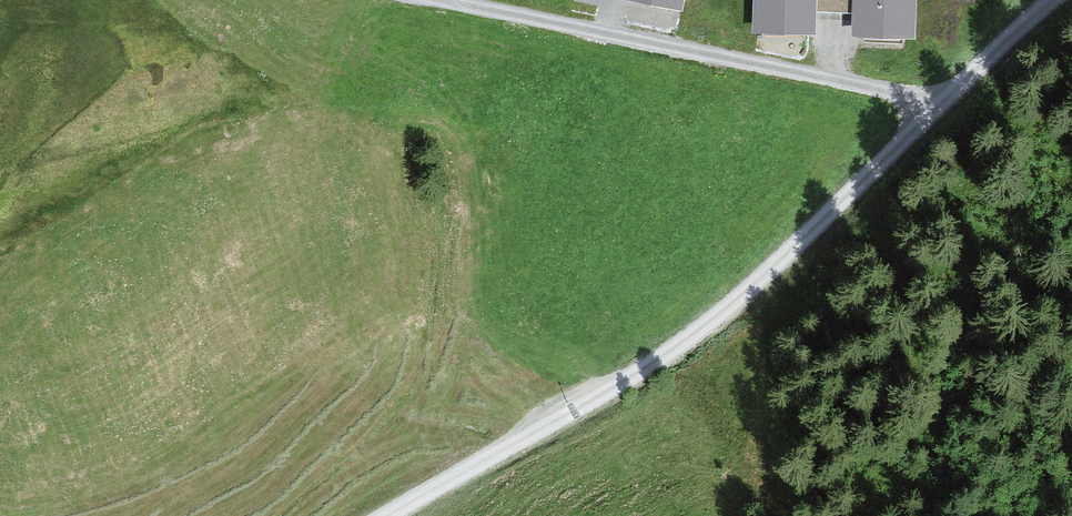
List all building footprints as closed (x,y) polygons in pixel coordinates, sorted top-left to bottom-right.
[(682,10),(684,0),(630,0),(682,10)] [(755,33),(813,35),(814,0),(757,0),(755,33)] [(855,39),(913,40),(914,0),(856,0),(855,39)]
